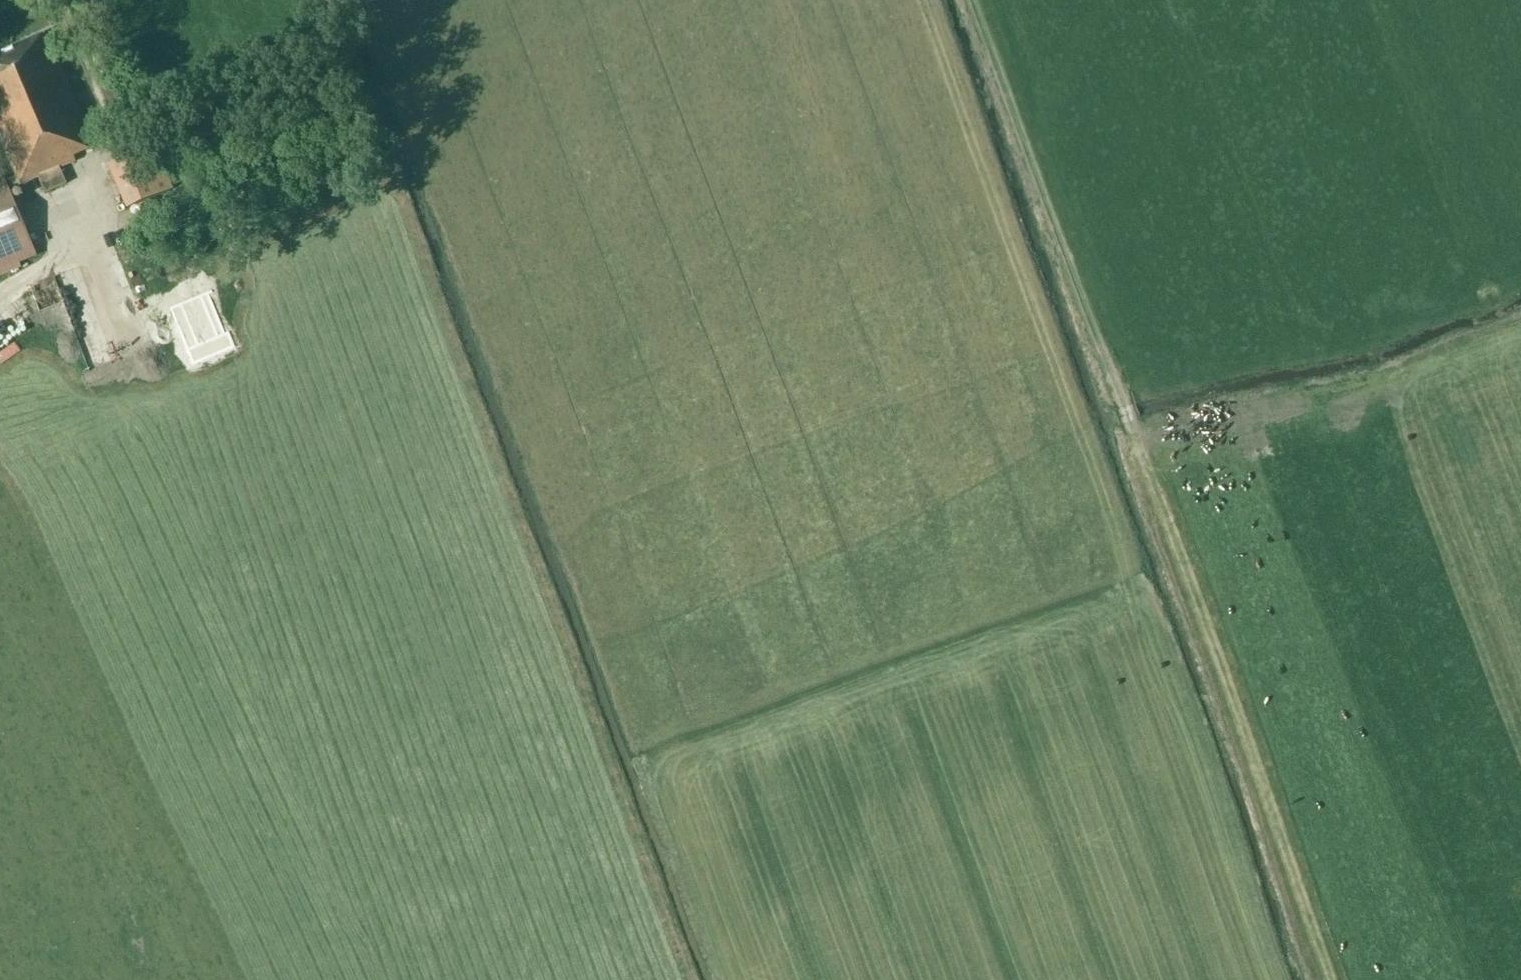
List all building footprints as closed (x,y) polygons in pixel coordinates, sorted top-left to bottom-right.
[(0,179),(0,271),(37,255),(8,187),(19,183),(20,185),(38,177),(45,192),(67,183),(60,168),(76,161),(73,156),(94,147),(46,33),(0,52),(0,139),(10,162),(16,176),(5,181),(3,177),(0,179)] [(127,209),(172,190),(153,145),(108,164),(127,209)] [(99,292),(122,357),(152,346),(147,332),(143,333),(126,283),(99,292)] [(213,290),(172,308),(196,363),(236,346),(230,331),(226,332),(209,292),(213,291),(213,290)] [(114,358),(90,296),(69,304),(92,366),(114,358)]
